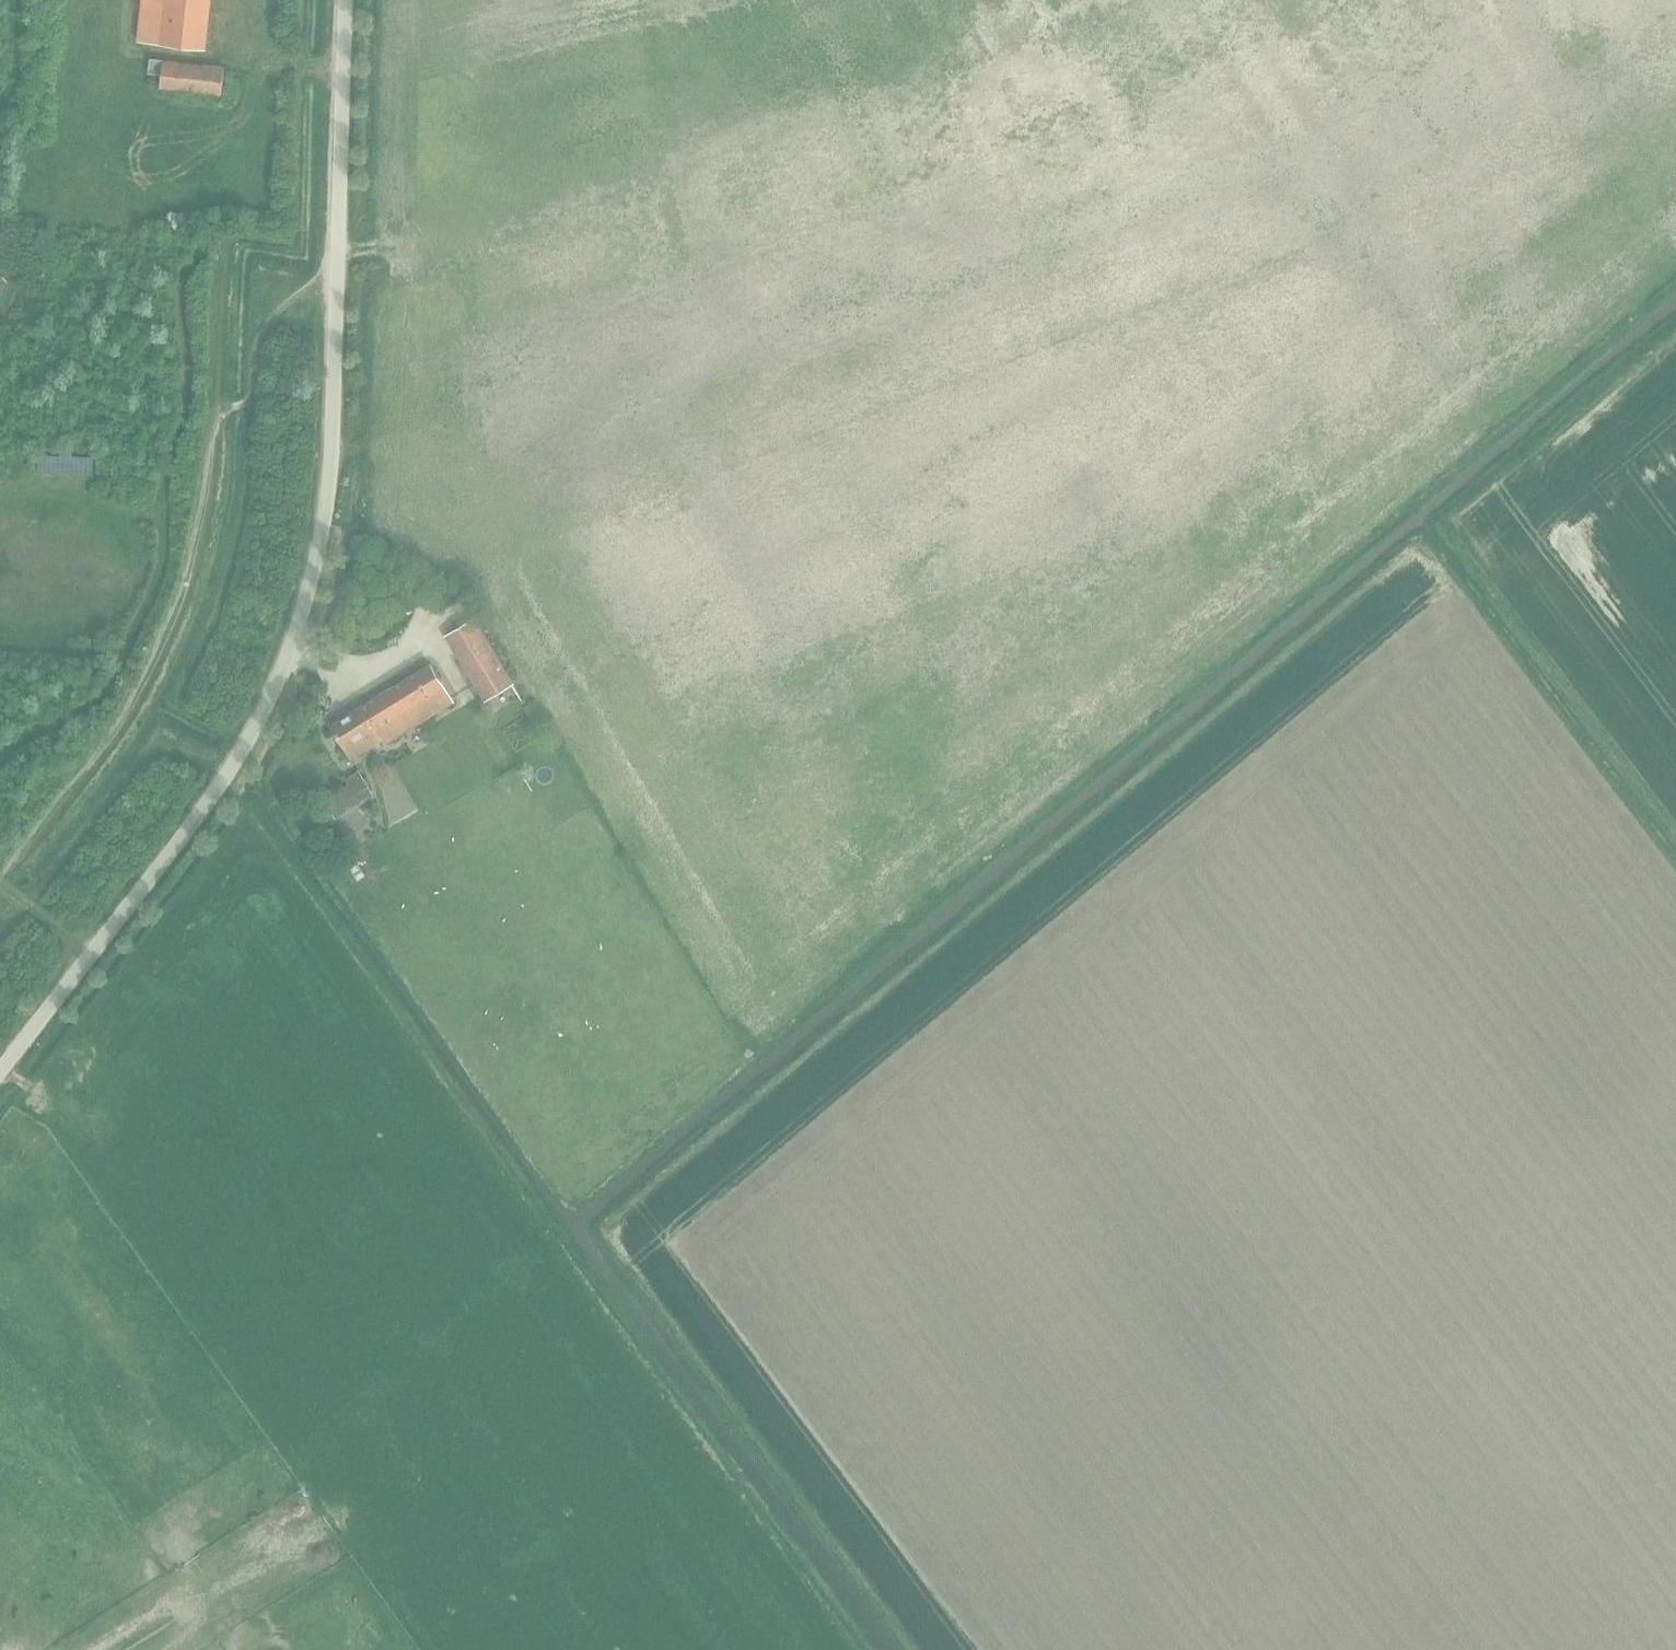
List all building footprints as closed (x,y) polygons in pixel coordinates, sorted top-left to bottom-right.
[(209,0),(141,0),(137,38),(170,42),(204,46),(209,0)] [(222,93),(225,66),(150,57),(148,73),(160,74),(159,86),(222,93)] [(447,636),(486,700),(514,683),(474,620),(447,636)] [(382,744),(452,700),(430,665),(331,726),(351,757),(372,744),(365,733),(372,728),(382,744)] [(360,778),(323,801),(335,820),(372,796),(360,778)]
